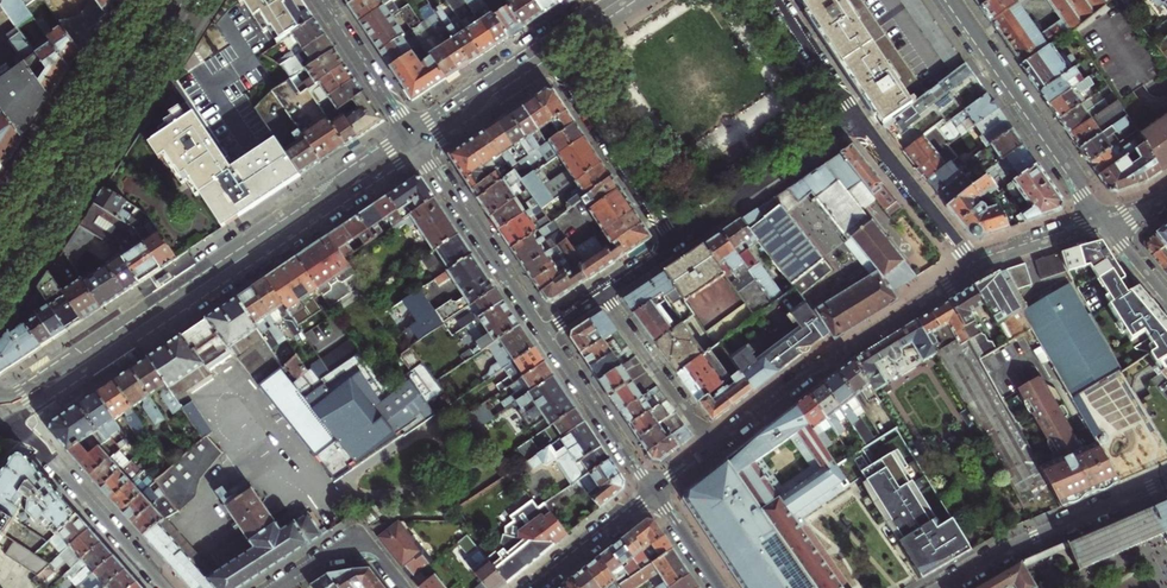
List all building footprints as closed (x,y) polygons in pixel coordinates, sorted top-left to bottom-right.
[(1,0),(0,0),(0,5),(0,4),(17,28),(18,29),(34,18),(27,7),(37,0),(1,0)] [(62,25),(80,52),(95,30),(105,14),(95,0),(91,0),(91,2),(91,3),(90,5),(89,7),(88,8),(86,10),(85,11),(80,14),(75,18),(72,19),(69,20),(67,20),(65,20),(63,20),(60,18),(59,18),(56,16),(62,25)] [(105,14),(113,1),(114,0),(95,0),(105,14)] [(286,41),(315,21),(303,3),(301,0),(241,0),(242,1),(255,21),(259,18),(273,40),(278,46),(286,41)] [(348,7),(356,18),(361,25),(398,0),(359,0),(348,7)] [(411,0),(398,0),(361,25),(373,43),(380,53),(402,39),(404,37),(402,35),(406,32),(415,29),(416,29),(418,27),(420,26),(426,22),(425,22),(411,0)] [(474,16),(495,48),(503,43),(508,39),(482,0),(477,0),(475,2),(473,0),(464,0),(474,16)] [(508,39),(517,33),(524,29),(504,0),(482,0),(508,39)] [(533,0),(505,0),(504,0),(524,29),(536,21),(544,15),(533,0)] [(544,15),(554,8),(563,2),(562,0),(533,0),(544,15)] [(915,103),(843,0),(807,0),(800,4),(816,27),(844,68),(883,127),(890,121),(891,122),(915,103)] [(966,64),(921,0),(900,0),(953,74),(966,64)] [(992,0),(975,0),(980,8),(992,0)] [(1019,4),(1025,0),(992,0),(980,8),(986,16),(991,24),(1019,4)] [(1156,9),(1162,4),(1166,12),(1166,0),(1150,0),(1156,9)] [(450,6),(457,18),(483,56),(489,52),(495,48),(474,16),(467,21),(456,3),(450,6)] [(1021,66),(1050,47),(1072,32),(1063,19),(1042,33),(1039,28),(1037,30),(1019,4),(991,24),(1006,45),(1021,66)] [(439,18),(470,64),(477,60),(483,56),(457,18),(451,22),(442,8),(439,10),(443,15),(439,18)] [(426,22),(434,35),(459,72),(466,68),(470,64),(439,18),(443,15),(439,10),(436,12),(437,14),(425,22),(426,22)] [(36,20),(49,38),(70,69),(74,61),(80,52),(62,25),(54,31),(45,18),(43,19),(42,17),(36,20)] [(278,64),(282,67),(327,37),(322,31),(315,21),(286,41),(294,53),(278,64)] [(23,141),(42,112),(51,98),(31,71),(42,63),(33,50),(18,29),(17,28),(5,37),(9,42),(11,41),(26,62),(14,72),(8,64),(0,69),(0,76),(3,80),(0,82),(0,108),(23,141)] [(417,32),(414,34),(423,46),(446,80),(454,75),(459,72),(434,35),(427,41),(420,31),(417,32)] [(404,41),(402,39),(380,53),(386,62),(390,68),(423,46),(414,34),(404,41)] [(1156,44),(1166,59),(1166,36),(1156,44)] [(314,66),(336,51),(332,45),(327,37),(282,67),(292,81),(301,74),(296,66),(308,58),(314,66)] [(31,71),(51,98),(64,78),(70,69),(49,38),(33,50),(42,63),(31,71)] [(446,80),(423,46),(390,68),(403,89),(413,103),(431,90),(446,80)] [(1039,93),(1074,69),(1078,66),(1077,64),(1067,71),(1063,65),(1067,63),(1067,61),(1063,56),(1062,55),(1058,58),(1050,47),(1021,66),(1032,82),(1039,93)] [(308,91),(346,66),(342,60),(336,51),(314,66),(306,71),(311,79),(297,89),(302,96),(308,91)] [(978,83),(966,64),(953,74),(928,93),(916,103),(939,130),(950,143),(973,128),(998,111),(994,104),(978,83)] [(346,66),(308,91),(318,105),(355,80),(352,75),(346,66)] [(1045,101),(1049,106),(1082,82),(1074,69),(1039,93),(1045,101)] [(1059,120),(1081,105),(1074,95),(1077,93),(1079,96),(1092,86),(1088,79),(1082,82),(1049,106),(1055,115),(1059,120)] [(339,111),(365,94),(361,89),(355,80),(318,105),(327,119),(339,111)] [(273,93),(284,109),(321,163),(337,152),(346,146),(327,119),(318,105),(308,91),(302,96),(297,89),(292,81),(273,93)] [(555,93),(546,91),(541,94),(535,98),(557,132),(554,134),(556,138),(576,124),(555,93)] [(383,122),(365,94),(339,111),(358,139),(372,129),(383,122)] [(557,132),(535,98),(528,103),(522,107),(539,132),(546,127),(554,140),(556,138),(554,134),(557,132)] [(1069,135),(1109,107),(1104,100),(1093,107),(1088,100),(1081,105),(1059,120),(1064,128),(1069,135)] [(1079,149),(1101,134),(1097,128),(1123,110),(1118,101),(1109,107),(1069,135),(1075,144),(1079,149)] [(892,138),(903,152),(928,137),(939,130),(916,103),(915,103),(891,122),(890,121),(883,127),(892,138)] [(231,169),(187,104),(182,107),(169,116),(172,119),(162,126),(167,133),(152,142),(172,172),(177,169),(187,184),(194,179),(226,226),(258,205),(301,176),(286,154),(276,139),(235,167),(231,169)] [(539,132),(522,107),(516,111),(510,115),(535,152),(543,147),(541,145),(539,146),(532,136),(539,132)] [(4,171),(16,152),(23,141),(0,108),(0,166),(4,171)] [(299,145),(286,154),(301,176),(313,168),(321,163),(284,109),(274,115),(290,139),(293,137),(299,145)] [(353,142),(358,139),(339,111),(327,119),(346,146),(353,142)] [(986,147),(1012,130),(1007,123),(998,111),(973,128),(975,131),(978,129),(983,136),(980,138),(986,147)] [(535,152),(510,115),(504,119),(497,123),(514,148),(521,143),(526,152),(524,153),(527,158),(527,157),(535,152)] [(1139,134),(1144,141),(1145,144),(1160,174),(1166,169),(1166,115),(1139,134)] [(1089,164),(1117,145),(1119,144),(1113,135),(1115,133),(1118,133),(1127,127),(1128,124),(1126,121),(1129,119),(1127,116),(1101,134),(1079,149),(1086,160),(1089,164)] [(514,148),(497,123),(491,127),(485,132),(511,168),(517,164),(519,163),(516,159),(514,161),(510,155),(507,152),(514,148)] [(548,164),(558,157),(585,138),(582,134),(576,124),(556,138),(554,140),(543,147),(535,152),(527,157),(529,159),(531,160),(532,160),(534,163),(543,157),(548,164)] [(928,137),(940,151),(948,145),(950,143),(939,130),(928,137)] [(1000,162),(1023,146),(1018,139),(1012,130),(986,147),(981,151),(988,160),(980,165),(985,171),(985,172),(1000,162)] [(511,168),(485,132),(477,138),(468,144),(491,178),(499,172),(505,167),(508,170),(511,168)] [(917,169),(940,151),(928,137),(903,152),(910,161),(917,169)] [(540,208),(563,192),(603,165),(597,157),(585,138),(558,157),(567,171),(544,188),(541,183),(543,181),(536,172),(526,178),(521,182),(527,190),(531,196),(532,197),(538,205),(540,208)] [(1135,151),(1138,149),(1134,142),(1121,151),(1117,145),(1089,164),(1094,171),(1098,177),(1122,160),(1135,151)] [(491,178),(468,144),(459,150),(449,156),(472,191),(491,178)] [(1160,174),(1145,144),(1138,149),(1135,151),(1141,160),(1128,168),(1122,160),(1098,177),(1107,190),(1111,191),(1117,193),(1146,183),(1160,174)] [(927,182),(951,163),(957,158),(956,156),(950,160),(946,156),(952,151),(948,145),(940,151),(917,169),(923,177),(927,182)] [(876,201),(884,212),(893,205),(897,202),(884,185),(853,146),(846,151),(840,154),(862,183),(876,201)] [(1014,181),(1036,165),(1031,158),(1023,146),(1000,162),(1014,181)] [(816,310),(830,334),(834,341),(899,301),(893,292),(908,283),(916,277),(872,221),(870,222),(863,212),(848,193),(862,183),(840,154),(806,177),(774,198),(786,213),(810,194),(816,201),(847,240),(844,243),(870,276),(816,310)] [(937,195),(962,176),(951,163),(927,182),(934,191),(937,195)] [(526,178),(517,164),(511,168),(515,173),(521,182),(526,178)] [(566,210),(580,201),(612,178),(607,172),(603,165),(563,192),(568,199),(566,203),(567,205),(564,207),(566,210)] [(1032,209),(1021,216),(1026,223),(1032,221),(1060,212),(1063,203),(1048,182),(1036,165),(1014,181),(1007,186),(1008,188),(1009,191),(1011,194),(1012,195),(1014,196),(1016,197),(1018,197),(1022,195),(1032,209)] [(980,181),(988,175),(985,172),(985,171),(977,178),(970,169),(962,176),(937,195),(942,201),(947,207),(980,181)] [(491,178),(472,191),(476,197),(478,200),(504,180),(499,172),(491,178)] [(515,173),(504,180),(478,200),(487,213),(490,218),(516,199),(510,190),(521,182),(515,173)] [(988,175),(980,181),(990,194),(997,189),(988,175)] [(385,198),(401,220),(433,199),(428,190),(420,180),(415,178),(412,180),(385,198)] [(580,201),(588,212),(619,190),(616,184),(612,178),(580,201)] [(977,239),(1008,229),(1003,213),(990,194),(980,181),(947,207),(964,228),(971,237),(977,239)] [(862,183),(848,193),(863,212),(876,201),(862,183)] [(138,221),(144,212),(105,187),(100,195),(95,202),(135,229),(138,234),(146,229),(141,222),(138,221)] [(603,234),(604,233),(635,213),(627,201),(619,190),(588,212),(603,234)] [(521,205),(516,199),(490,218),(497,228),(499,231),(534,207),(538,205),(532,197),(521,205)] [(371,207),(387,230),(391,227),(401,220),(385,198),(379,202),(371,207)] [(824,259),(786,213),(774,198),(757,210),(741,220),(759,243),(791,285),(824,259)] [(401,220),(391,227),(394,231),(406,223),(409,228),(414,224),(433,252),(458,235),(448,220),(433,199),(401,220)] [(116,248),(122,256),(140,284),(153,275),(161,270),(138,234),(135,229),(95,202),(88,214),(80,225),(96,235),(116,248)] [(893,205),(884,212),(891,220),(900,213),(893,205)] [(365,211),(357,217),(372,240),(387,230),(371,207),(365,211)] [(538,213),(534,207),(499,231),(507,243),(511,250),(545,225),(550,222),(545,216),(533,224),(530,218),(538,213)] [(604,233),(612,245),(642,225),(639,219),(635,213),(604,233)] [(342,227),(352,242),(357,250),(372,240),(357,217),(351,221),(342,227)] [(759,243),(741,220),(732,227),(721,234),(772,305),(782,297),(749,251),(759,243)] [(146,229),(138,234),(161,270),(170,264),(177,259),(154,223),(146,229)] [(96,235),(80,225),(75,232),(72,238),(87,248),(96,235)] [(551,234),(545,225),(511,250),(517,258),(519,262),(545,243),(543,239),(551,234)] [(612,245),(607,249),(616,262),(651,238),(647,231),(642,225),(612,245)] [(1155,235),(1166,249),(1166,226),(1155,235)] [(344,259),(350,255),(352,253),(347,245),(352,242),(342,227),(335,232),(328,237),(344,259)] [(561,232),(545,243),(519,262),(527,274),(533,282),(567,258),(570,264),(575,270),(579,268),(584,264),(575,251),(561,232)] [(772,305),(721,234),(713,239),(703,246),(725,277),(744,304),(751,314),(758,309),(761,313),(772,305)] [(458,235),(433,252),(420,260),(425,267),(439,257),(448,270),(471,255),(466,247),(458,235)] [(1155,235),(1144,242),(1145,248),(1154,259),(1166,274),(1166,249),(1155,235)] [(295,259),(317,289),(322,297),(330,291),(331,286),(338,282),(342,282),(355,274),(349,266),(344,259),(328,237),(312,247),(295,259)] [(87,248),(72,238),(68,244),(82,254),(87,248)] [(591,241),(575,251),(584,264),(604,250),(596,238),(591,241)] [(1084,245),(1091,265),(1090,265),(1091,267),(1112,302),(1127,293),(1121,281),(1126,278),(1114,257),(1101,242),(1099,241),(1096,241),(1084,245)] [(82,254),(68,244),(66,247),(64,250),(74,265),(82,254)] [(1072,248),(1081,273),(1088,272),(1087,268),(1091,267),(1090,265),(1091,265),(1084,245),(1078,247),(1072,248)] [(725,277),(703,246),(686,257),(664,272),(685,303),(725,277)] [(1065,268),(1067,272),(1076,270),(1077,274),(1081,273),(1072,248),(1067,250),(1060,252),(1065,268)] [(579,268),(583,273),(588,281),(602,271),(616,262),(607,249),(604,250),(584,264),(579,268)] [(1038,260),(1035,261),(1041,281),(1067,272),(1065,268),(1060,252),(1038,260)] [(350,255),(344,259),(349,266),(355,263),(350,255)] [(471,255),(448,270),(433,280),(438,287),(450,279),(463,297),(455,302),(452,302),(451,301),(434,311),(424,296),(428,294),(423,287),(384,313),(409,346),(443,323),(466,308),(494,289),(483,272),(471,255)] [(105,263),(107,266),(126,293),(135,287),(140,284),(122,256),(114,261),(113,258),(105,263)] [(559,271),(570,264),(567,258),(533,282),(538,290),(541,294),(564,278),(559,271)] [(265,279),(303,336),(323,365),(328,373),(347,359),(316,313),(319,311),(309,295),(317,289),(295,259),(281,269),(265,279)] [(833,271),(824,259),(791,285),(794,288),(800,297),(833,271)] [(1025,264),(1008,270),(1007,274),(1016,290),(1032,284),(1025,264)] [(107,266),(84,281),(103,308),(116,299),(126,293),(107,266)] [(974,286),(985,303),(997,324),(999,323),(1020,310),(1022,312),(1027,308),(1016,290),(1007,274),(1008,270),(999,273),(974,286)] [(43,281),(39,288),(68,331),(76,326),(83,321),(63,292),(49,272),(43,281)] [(653,279),(623,299),(633,314),(651,302),(661,296),(666,303),(678,320),(682,325),(683,324),(694,316),(685,303),(664,272),(653,279)] [(564,278),(541,294),(546,302),(550,303),(553,304),(588,281),(583,273),(574,279),(570,274),(569,274),(564,278)] [(83,279),(63,292),(83,321),(94,314),(103,308),(84,281),(83,279)] [(250,289),(274,324),(281,319),(296,341),(303,336),(265,279),(258,284),(250,289)] [(1073,283),(1027,308),(1022,312),(1031,328),(1072,399),(1073,399),(1121,371),(1122,371),(1090,314),(1087,307),(1073,283)] [(949,302),(980,358),(997,348),(994,341),(989,341),(986,336),(982,334),(970,312),(985,303),(974,286),(962,294),(949,302)] [(1139,286),(1127,293),(1112,302),(1107,304),(1141,362),(1150,356),(1145,347),(1135,330),(1144,325),(1151,321),(1163,314),(1151,300),(1150,298),(1139,286)] [(33,297),(29,303),(55,340),(63,335),(68,331),(39,288),(33,297)] [(243,294),(236,299),(260,335),(267,330),(277,345),(284,340),(274,324),(250,289),(243,294)] [(494,289),(466,308),(470,315),(447,330),(452,337),(466,327),(503,302),(499,296),(494,289)] [(147,359),(174,398),(209,375),(207,372),(232,355),(236,359),(258,387),(281,368),(260,335),(236,299),(221,309),(147,359)] [(512,315),(503,302),(466,327),(476,342),(475,343),(477,346),(470,351),(469,349),(459,356),(463,363),(486,347),(519,325),(512,315)] [(651,302),(633,314),(640,324),(655,344),(673,332),(669,326),(673,324),(659,306),(656,308),(651,302)] [(793,362),(830,334),(816,310),(812,312),(804,302),(789,314),(790,315),(787,317),(793,325),(796,323),(800,328),(755,362),(753,359),(757,357),(748,345),(730,359),(739,373),(753,392),(793,362)] [(931,312),(942,331),(950,326),(958,340),(946,347),(936,353),(968,409),(975,422),(985,440),(1019,499),(1048,483),(1041,470),(980,358),(949,302),(941,307),(931,312)] [(29,303),(20,317),(42,348),(50,343),(55,340),(29,303)] [(715,347),(719,344),(754,318),(751,314),(744,304),(706,333),(715,347)] [(1020,310),(999,323),(1010,340),(1031,328),(1022,312),(1020,310)] [(603,340),(604,341),(611,336),(620,349),(622,353),(630,348),(623,339),(603,312),(594,318),(590,321),(597,331),(603,340)] [(925,316),(918,321),(936,353),(946,347),(944,344),(941,346),(939,342),(937,341),(934,336),(937,334),(942,342),(947,339),(942,331),(931,312),(925,316)] [(1163,314),(1151,321),(1144,325),(1135,330),(1145,347),(1150,356),(1156,365),(1159,368),(1155,371),(1160,376),(1163,373),(1166,378),(1166,319),(1163,314)] [(0,347),(0,376),(9,370),(13,368),(17,365),(33,354),(42,348),(20,317),(9,334),(0,347)] [(581,354),(603,340),(597,331),(590,321),(572,333),(571,339),(578,350),(581,354)] [(860,370),(874,391),(887,383),(875,363),(889,355),(890,358),(893,358),(901,353),(901,351),(899,349),(911,341),(923,360),(936,353),(918,321),(884,341),(855,360),(861,369),(860,370)] [(446,329),(443,323),(409,346),(410,347),(412,351),(446,329)] [(705,354),(683,324),(682,325),(673,332),(655,344),(670,364),(678,374),(705,354)] [(528,338),(519,325),(486,347),(497,362),(491,366),(488,373),(481,378),(484,381),(500,370),(534,347),(528,338)] [(590,368),(612,353),(604,341),(603,340),(581,354),(587,362),(590,368)] [(400,359),(409,371),(421,362),(412,351),(410,347),(401,354),(400,359)] [(534,347),(500,370),(504,376),(494,383),(496,386),(491,389),(495,395),(509,386),(544,362),(540,355),(534,347)] [(595,376),(599,381),(636,357),(630,348),(622,353),(620,355),(615,358),(612,353),(590,368),(595,376)] [(709,351),(705,354),(678,374),(695,398),(699,403),(730,380),(709,351)] [(428,403),(443,392),(421,362),(409,371),(407,372),(411,378),(381,401),(350,357),(347,359),(328,373),(323,365),(313,371),(310,367),(305,371),(295,356),(281,368),(258,387),(334,483),(402,437),(400,433),(401,432),(400,431),(402,430),(405,435),(438,415),(428,403)] [(605,390),(610,397),(647,372),(636,357),(599,381),(605,390)] [(129,371),(147,397),(159,389),(161,392),(160,392),(160,393),(159,395),(172,413),(181,407),(174,398),(147,359),(139,364),(129,371)] [(838,373),(855,398),(862,392),(866,399),(875,393),(874,391),(860,370),(861,369),(855,360),(846,367),(838,373)] [(544,362),(509,386),(514,393),(500,403),(505,409),(512,404),(553,376),(549,370),(544,362)] [(112,382),(130,409),(142,401),(143,403),(143,404),(142,405),(142,406),(155,425),(163,419),(147,397),(129,371),(122,376),(112,382)] [(619,411),(620,412),(658,387),(647,372),(610,397),(617,408),(619,411)] [(730,380),(699,403),(713,422),(731,409),(753,392),(739,373),(730,380)] [(824,383),(847,418),(866,448),(869,446),(878,440),(877,438),(874,439),(863,422),(860,424),(858,421),(867,416),(855,398),(838,373),(832,377),(824,383)] [(553,376),(512,404),(529,429),(544,419),(549,426),(575,409),(565,394),(553,376)] [(1102,490),(1120,482),(1116,475),(1098,444),(1087,450),(1080,445),(1041,378),(1017,392),(1053,454),(1050,455),(1048,464),(1049,466),(1041,470),(1048,483),(1062,508),(1102,490)] [(105,387),(95,394),(113,420),(125,413),(127,415),(126,416),(125,417),(138,437),(146,431),(130,409),(112,382),(105,387)] [(810,394),(832,428),(838,437),(845,433),(839,424),(847,418),(824,383),(817,389),(810,394)] [(624,418),(629,425),(668,400),(658,387),(620,412),(624,418)] [(78,405),(104,442),(110,438),(106,431),(116,424),(113,420),(95,394),(87,399),(78,405)] [(803,400),(796,405),(826,451),(833,446),(824,433),(832,428),(810,394),(803,400)] [(638,439),(658,425),(677,412),(668,400),(629,425),(635,435),(638,439)] [(190,401),(181,408),(202,438),(212,431),(190,401)] [(483,403),(462,417),(472,431),(493,417),(483,403)] [(65,414),(51,423),(50,432),(67,452),(78,445),(87,455),(94,450),(87,443),(95,438),(100,445),(102,444),(104,442),(78,405),(65,414)] [(796,405),(773,423),(725,459),(815,587),(850,587),(803,520),(860,480),(871,473),(882,465),(869,446),(866,448),(837,468),(826,451),(796,405)] [(575,409),(549,426),(544,429),(551,439),(538,448),(531,438),(516,448),(525,461),(528,460),(584,422),(581,417),(575,409)] [(969,427),(975,422),(968,409),(961,413),(969,427)] [(648,453),(686,426),(677,412),(658,425),(638,439),(644,449),(648,453)] [(172,432),(165,422),(162,425),(168,435),(172,432)] [(584,422),(528,460),(534,469),(543,463),(544,464),(548,464),(555,459),(572,484),(609,459),(598,443),(584,422)] [(694,436),(686,426),(648,453),(652,460),(657,461),(661,462),(694,436)] [(101,489),(125,466),(137,455),(125,437),(116,444),(120,450),(122,448),(127,453),(120,460),(115,454),(113,456),(90,477),(96,484),(101,489)] [(192,478),(217,455),(202,438),(155,481),(160,487),(165,494),(172,503),(178,511),(182,505),(192,478)] [(79,465),(90,477),(113,456),(102,444),(100,445),(94,450),(87,455),(78,445),(67,452),(79,465)] [(0,478),(0,510),(14,519),(17,521),(19,517),(17,515),(19,511),(19,507),(21,505),(38,525),(41,522),(49,531),(51,528),(56,534),(77,515),(68,505),(24,455),(14,457),(0,478)] [(209,579),(216,574),(169,521),(196,496),(200,479),(218,455),(217,455),(192,478),(182,505),(178,511),(162,521),(159,524),(209,579)] [(609,459),(572,484),(544,503),(554,516),(564,509),(561,505),(565,497),(581,486),(586,494),(587,494),(598,487),(600,489),(619,475),(615,468),(609,459)] [(742,587),(815,587),(725,459),(702,477),(685,490),(683,500),(709,539),(717,551),(742,587)] [(871,473),(860,480),(866,489),(862,492),(872,514),(918,583),(955,561),(972,551),(957,525),(942,535),(891,459),(882,465),(871,473)] [(111,501),(135,478),(146,468),(142,462),(130,472),(125,466),(101,489),(108,497),(111,501)] [(121,512),(146,490),(155,481),(151,475),(140,484),(135,478),(111,501),(117,507),(121,512)] [(624,482),(619,475),(600,489),(598,487),(587,494),(599,509),(623,490),(624,482)] [(159,524),(143,536),(174,571),(189,587),(242,587),(329,532),(325,527),(320,531),(308,514),(302,517),(298,512),(277,526),(251,489),(250,490),(243,481),(226,493),(233,502),(225,507),(235,522),(239,528),(244,534),(254,549),(222,570),(216,574),(209,579),(159,524)] [(132,524),(156,502),(165,494),(160,487),(151,495),(146,490),(121,512),(128,519),(132,524)] [(226,493),(222,487),(215,492),(225,507),(233,502),(226,493)] [(560,540),(538,508),(533,500),(509,518),(513,523),(505,528),(505,535),(530,541),(541,543),(552,542),(555,545),(560,540)] [(1164,501),(1106,526),(1066,543),(1079,571),(1165,534),(1166,538),(1166,500),(1164,501)] [(143,536),(159,524),(162,521),(178,511),(172,503),(163,510),(156,502),(132,524),(138,531),(143,536)] [(554,516),(544,503),(538,508),(560,540),(567,535),(554,516)] [(358,513),(369,526),(380,521),(368,506),(358,513)] [(4,534),(14,519),(0,510),(0,532),(4,534)] [(83,522),(77,515),(56,534),(49,541),(58,551),(55,554),(57,557),(89,529),(83,522)] [(631,532),(644,550),(666,536),(661,530),(655,521),(652,520),(647,519),(631,532)] [(235,522),(231,525),(235,531),(239,528),(235,522)] [(393,556),(412,581),(435,563),(424,549),(419,542),(417,544),(400,523),(369,526),(393,556)] [(95,536),(89,529),(57,557),(52,562),(54,564),(57,561),(58,563),(63,559),(72,568),(101,543),(95,536)] [(648,567),(653,563),(644,550),(631,532),(627,535),(621,540),(638,565),(644,561),(648,567)] [(254,549),(244,534),(211,556),(222,570),(254,549)] [(506,584),(484,555),(469,536),(460,544),(471,558),(465,563),(484,585),(480,587),(501,587),(506,584)] [(671,545),(666,536),(644,550),(653,563),(674,549),(671,545)] [(638,565),(621,540),(617,543),(611,548),(626,571),(631,578),(642,571),(638,565)] [(50,564),(14,541),(6,554),(37,575),(40,572),(50,564)] [(541,543),(530,541),(509,558),(496,543),(484,555),(506,584),(529,566),(555,545),(552,542),(541,543)] [(108,550),(101,543),(72,568),(63,576),(65,578),(69,575),(72,579),(77,575),(83,582),(113,556),(108,550)] [(626,571),(611,548),(606,552),(600,557),(613,576),(622,571),(623,573),(626,571)] [(691,574),(684,563),(674,549),(653,563),(648,567),(642,571),(631,578),(620,586),(621,587),(628,587),(656,569),(664,580),(655,586),(656,587),(671,587),(691,574)] [(113,556),(83,582),(79,586),(81,587),(82,587),(84,586),(86,587),(104,587),(125,569),(119,563),(113,556)] [(599,587),(621,587),(620,586),(613,576),(600,557),(593,562),(586,568),(599,587)] [(978,587),(1009,587),(1016,584),(1019,587),(1032,587),(1035,586),(1021,563),(978,587)] [(586,568),(583,570),(572,579),(578,587),(599,587),(586,568)] [(104,587),(131,587),(137,583),(132,577),(125,569),(104,587)] [(378,580),(369,569),(352,571),(365,587),(364,587),(384,587),(378,580)] [(352,571),(347,572),(341,573),(354,587),(364,587),(365,587),(352,571)] [(46,579),(40,572),(37,575),(33,578),(39,585),(46,579)] [(341,573),(334,574),(328,574),(338,587),(354,587),(341,573)] [(328,574),(317,581),(311,585),(314,587),(338,587),(328,574)] [(700,587),(696,582),(691,574),(671,587),(700,587)] [(435,576),(420,587),(445,587),(435,576)] [(563,586),(564,587),(578,587),(572,579),(563,586)]
